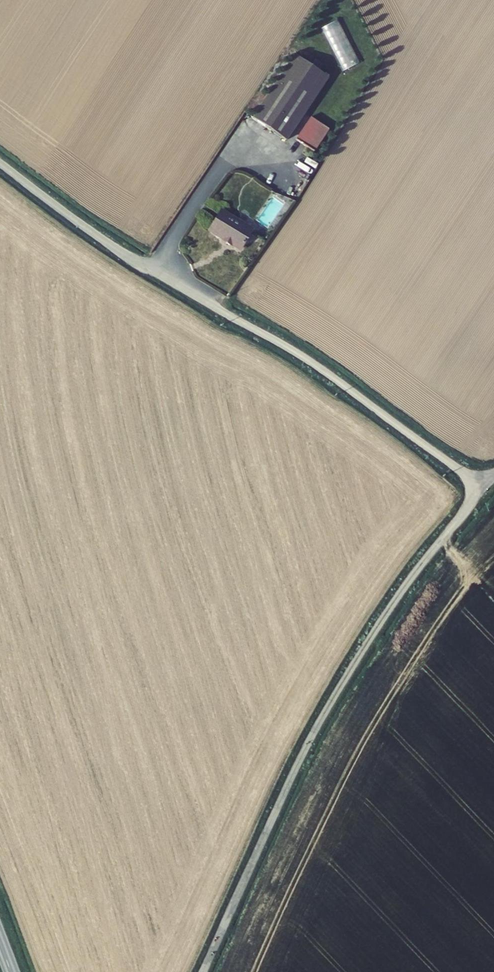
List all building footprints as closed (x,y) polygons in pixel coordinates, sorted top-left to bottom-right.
[(287,58),(246,121),(278,143),(319,80),(287,58)] [(303,120),(288,142),(305,154),(320,132),(303,120)] [(212,211),(199,231),(230,251),(243,231),(212,211)]
